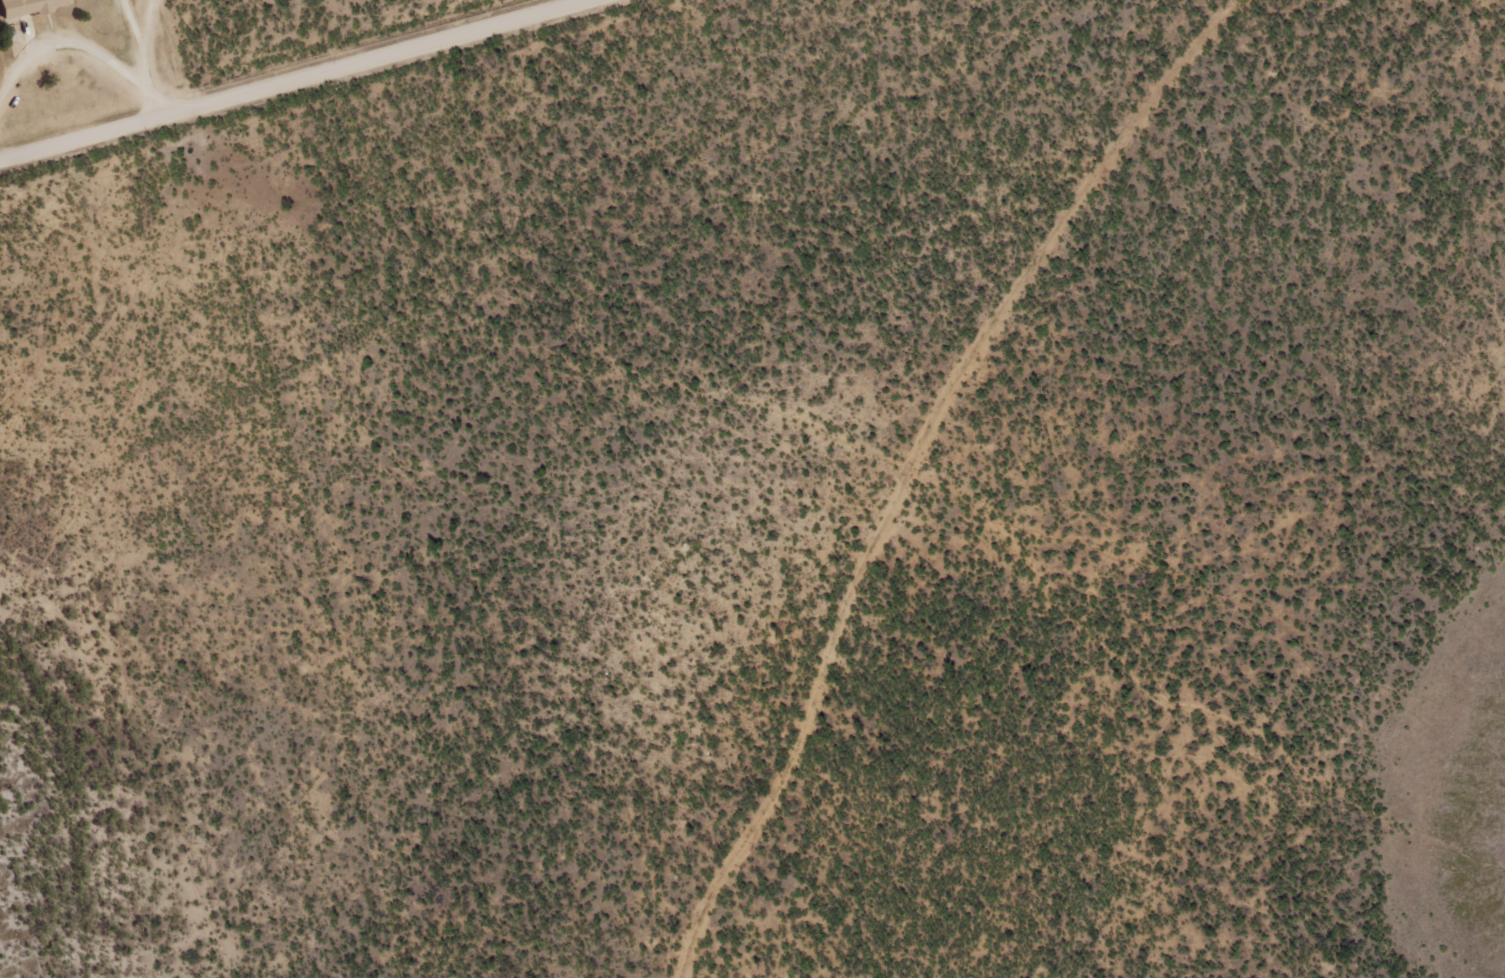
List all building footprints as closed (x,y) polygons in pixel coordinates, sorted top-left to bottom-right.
[(1,18),(69,6),(68,0),(0,0),(0,12),(1,18)]
